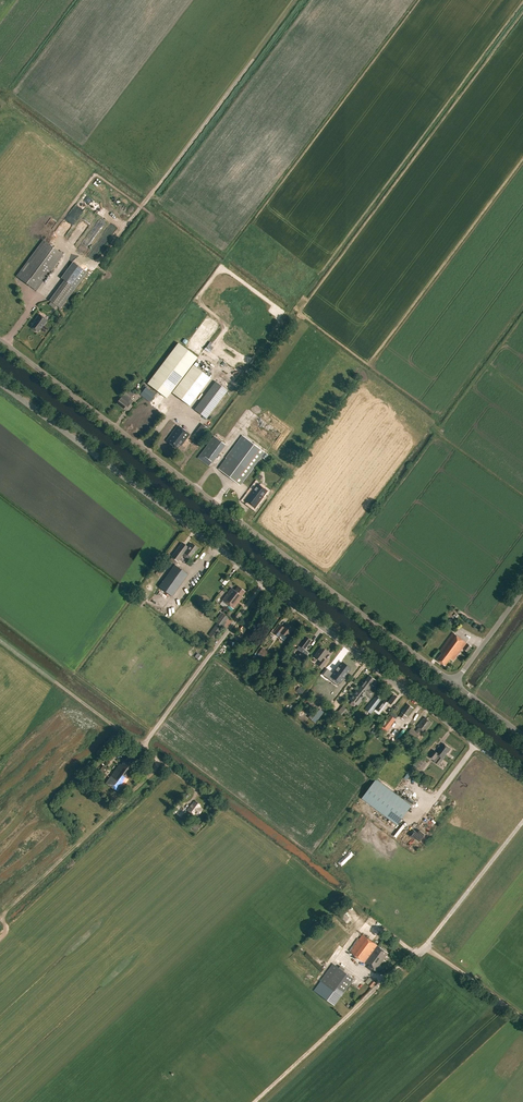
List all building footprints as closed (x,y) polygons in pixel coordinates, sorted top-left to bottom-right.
[(75,205),(60,228),(67,233),(83,210),(75,205)] [(109,238),(115,231),(110,227),(104,234),(109,238)] [(16,276),(36,291),(63,255),(43,240),(16,276)] [(64,280),(49,300),(60,308),(86,272),(73,262),(61,278),(64,280)] [(31,327),(38,332),(47,320),(39,314),(35,319),(36,320),(31,327)] [(197,357),(177,342),(146,383),(166,398),(197,357)] [(170,393),(171,394),(172,393),(189,406),(210,378),(193,365),(171,392),(170,393)] [(215,381),(194,409),(206,419),(227,391),(215,381)] [(155,394),(146,387),(140,394),(149,402),(155,394)] [(116,404),(123,409),(126,405),(128,406),(127,406),(128,407),(132,401),(130,399),(133,395),(126,390),(123,394),(121,398),(121,397),(116,404)] [(219,434),(224,429),(218,424),(214,430),(219,434)] [(166,440),(177,448),(180,444),(181,445),(189,434),(177,426),(166,440)] [(198,457),(208,465),(224,444),(214,436),(198,457)] [(219,467),(241,483),(264,452),(243,436),(219,467)] [(244,500),(255,508),(264,496),(267,491),(264,489),(265,487),(261,484),(260,485),(256,483),(244,500)] [(177,561),(182,555),(185,557),(187,554),(191,557),(198,548),(191,543),(188,547),(182,543),(171,557),(177,561)] [(158,586),(172,596),(188,574),(174,564),(158,586)] [(181,595),(182,600),(189,598),(187,594),(193,592),(192,589),(195,588),(193,584),(187,586),(188,590),(182,592),(183,594),(181,595)] [(231,588),(222,600),(233,608),(243,596),(242,596),(245,591),(238,586),(234,590),(231,588)] [(197,601),(203,609),(208,604),(202,597),(197,601)] [(166,611),(158,607),(155,612),(164,616),(166,611)] [(238,629),(245,634),(247,630),(245,628),(249,623),(254,627),(260,620),(259,619),(262,615),(255,609),(246,621),(242,626),(241,625),(238,629)] [(208,634),(214,639),(222,628),(223,627),(222,626),(228,617),(221,612),(215,621),(217,623),(208,634)] [(273,633),(278,636),(279,637),(280,637),(284,640),(286,637),(293,628),(286,623),(283,627),(280,624),(273,633)] [(450,659),(453,661),(467,643),(453,633),(440,651),(442,653),(437,659),(445,665),(450,659)] [(299,645),(305,649),(311,640),(305,636),(302,640),(298,637),(294,643),(298,646),(299,645)] [(262,647),(257,655),(261,657),(262,655),(264,656),(268,651),(262,647)] [(317,664),(321,667),(326,661),(323,658),(328,652),(321,647),(314,656),(320,661),(317,664)] [(295,658),(299,661),(301,659),(302,660),(306,655),(300,651),(295,658)] [(322,675),(329,679),(332,676),(340,682),(344,678),(344,677),(345,678),(348,674),(347,674),(350,669),(342,662),(338,667),(337,666),(335,669),(336,670),(334,672),(333,673),(327,668),(322,675)] [(375,680),(370,675),(364,683),(362,682),(350,698),(358,705),(366,694),(370,697),(375,691),(371,689),(374,686),(371,684),(375,680)] [(391,704),(397,696),(391,692),(385,700),(383,698),(377,706),(381,709),(387,701),(391,704)] [(371,713),(378,704),(373,700),(369,705),(370,706),(367,710),(371,713)] [(400,716),(403,718),(406,715),(407,716),(413,708),(408,704),(402,712),(400,716)] [(320,709),(311,720),(315,723),(324,712),(320,709)] [(385,722),(391,726),(397,717),(392,713),(385,722)] [(423,719),(417,727),(419,728),(416,731),(412,728),(409,732),(417,738),(420,734),(418,733),(421,729),(424,731),(431,722),(425,718),(424,720),(423,719)] [(429,756),(434,760),(434,761),(439,765),(443,758),(447,752),(448,752),(450,749),(443,743),(437,752),(433,750),(429,756)] [(128,770),(132,773),(132,772),(131,771),(137,763),(128,755),(121,764),(120,763),(119,763),(124,767),(128,770)] [(415,764),(419,768),(425,761),(420,757),(415,764)] [(105,782),(118,792),(132,773),(128,770),(124,767),(119,763),(105,782)] [(409,778),(414,768),(411,766),(405,776),(409,778)] [(362,798),(397,825),(412,805),(377,779),(362,798)] [(98,798),(105,805),(108,803),(101,795),(98,798)] [(195,813),(197,815),(202,809),(200,807),(200,806),(199,805),(200,804),(195,801),(194,802),(193,802),(187,810),(194,815),(195,813)] [(181,806),(176,813),(181,817),(186,810),(181,806)] [(188,825),(190,826),(197,831),(201,826),(192,819),(188,825)] [(388,952),(363,934),(350,951),(375,970),(388,952)] [(334,963),(315,990),(336,1005),(355,978),(334,963)] [(369,976),(365,981),(371,987),(376,982),(369,976)] [(357,983),(362,987),(366,982),(361,978),(357,983)] [(311,1037),(315,1032),(309,1027),(305,1032),(311,1037)]
